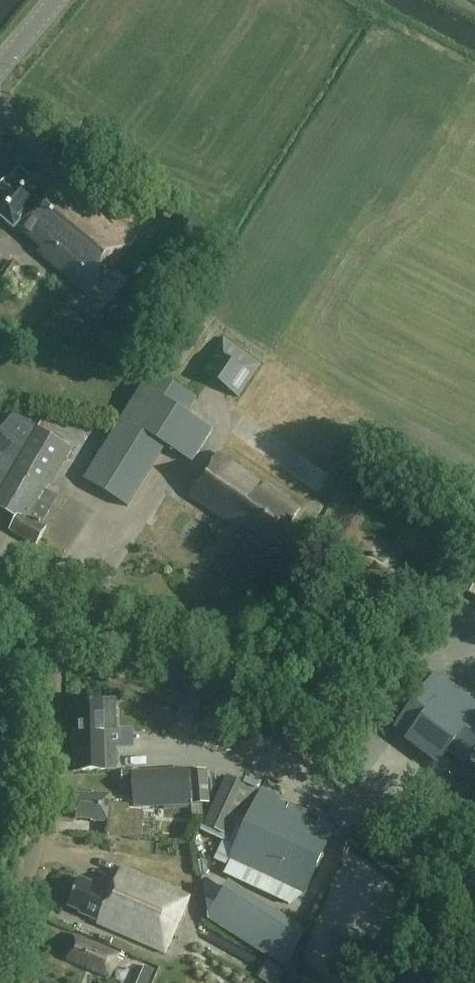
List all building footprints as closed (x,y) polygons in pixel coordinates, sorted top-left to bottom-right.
[(21,171),(0,196),(0,218),(15,230),(17,228),(42,248),(38,253),(89,295),(137,239),(67,181),(61,188),(47,193),(21,171)] [(260,366),(223,340),(200,373),(237,399),(260,366)] [(196,399),(152,371),(84,480),(128,507),(166,446),(193,463),(213,431),(186,414),(196,399)] [(15,414),(0,432),(0,509),(16,519),(10,530),(36,546),(63,500),(46,491),(72,447),(15,414)] [(301,510),(219,453),(189,496),(231,525),(235,520),(275,547),(301,510)] [(385,601),(353,584),(344,601),(375,618),(385,601)] [(462,693),(451,708),(439,699),(407,741),(439,765),(448,752),(465,765),(474,751),(474,703),(462,693)] [(117,731),(116,700),(78,701),(80,738),(74,738),(75,771),(117,770),(116,748),(112,748),(112,732),(117,731)] [(135,809),(192,807),(192,805),(210,804),(208,775),(191,776),(191,769),(123,772),(123,781),(134,781),(135,809)] [(257,792),(226,778),(204,826),(235,840),(257,792)] [(278,797),(263,790),(231,859),(304,893),(335,827),(277,800),(278,797)] [(77,818),(93,819),(93,822),(108,823),(107,836),(141,838),(143,811),(129,810),(129,806),(110,805),(111,796),(100,795),(100,798),(79,796),(77,818)] [(191,897),(122,867),(111,892),(81,879),(69,907),(86,914),(85,916),(99,921),(97,924),(166,954),(191,897)] [(243,937),(252,916),(243,913),(234,933),(243,937)] [(256,920),(244,939),(270,956),(282,937),(256,920)] [(120,955),(77,936),(67,959),(110,978),(120,955)]
